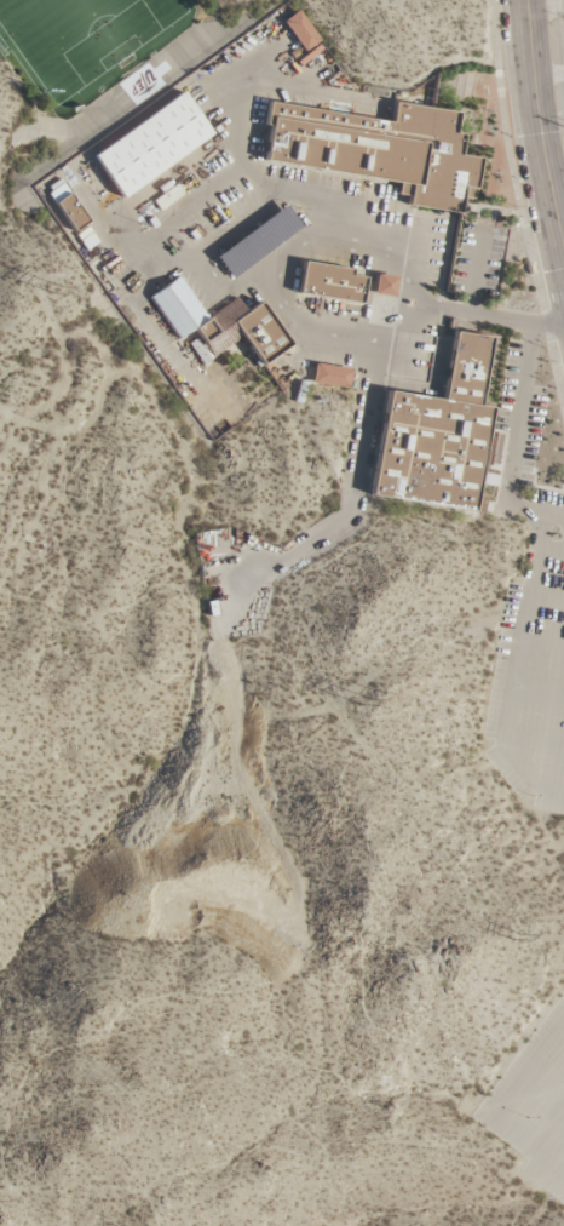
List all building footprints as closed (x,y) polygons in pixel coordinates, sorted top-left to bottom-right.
[(320,41),(299,11),(283,22),(304,52),(320,41)] [(211,134),(180,92),(91,156),(120,197),(211,134)] [(264,125),(267,102),(321,111),(391,122),(395,103),(456,113),(454,133),(462,136),(459,155),(478,159),(473,189),(472,189),(471,199),(461,197),(459,213),(407,205),(408,196),(397,195),(398,183),(366,177),(322,171),(264,161),(270,126),(264,125)] [(88,221),(59,181),(45,191),(74,232),(88,221)] [(350,270),(301,262),(297,292),(359,303),(363,277),(349,275),(350,270)] [(395,277),(375,274),(373,293),(391,296),(395,277)] [(150,296),(180,343),(186,339),(203,365),(243,338),(261,365),(290,346),(261,302),(245,312),(236,299),(206,319),(179,277),(150,296)] [(386,390),(441,400),(453,331),(489,337),(478,406),(489,407),(471,511),(369,494),(386,390)] [(349,389),(352,369),(314,364),(311,384),(349,389)]
